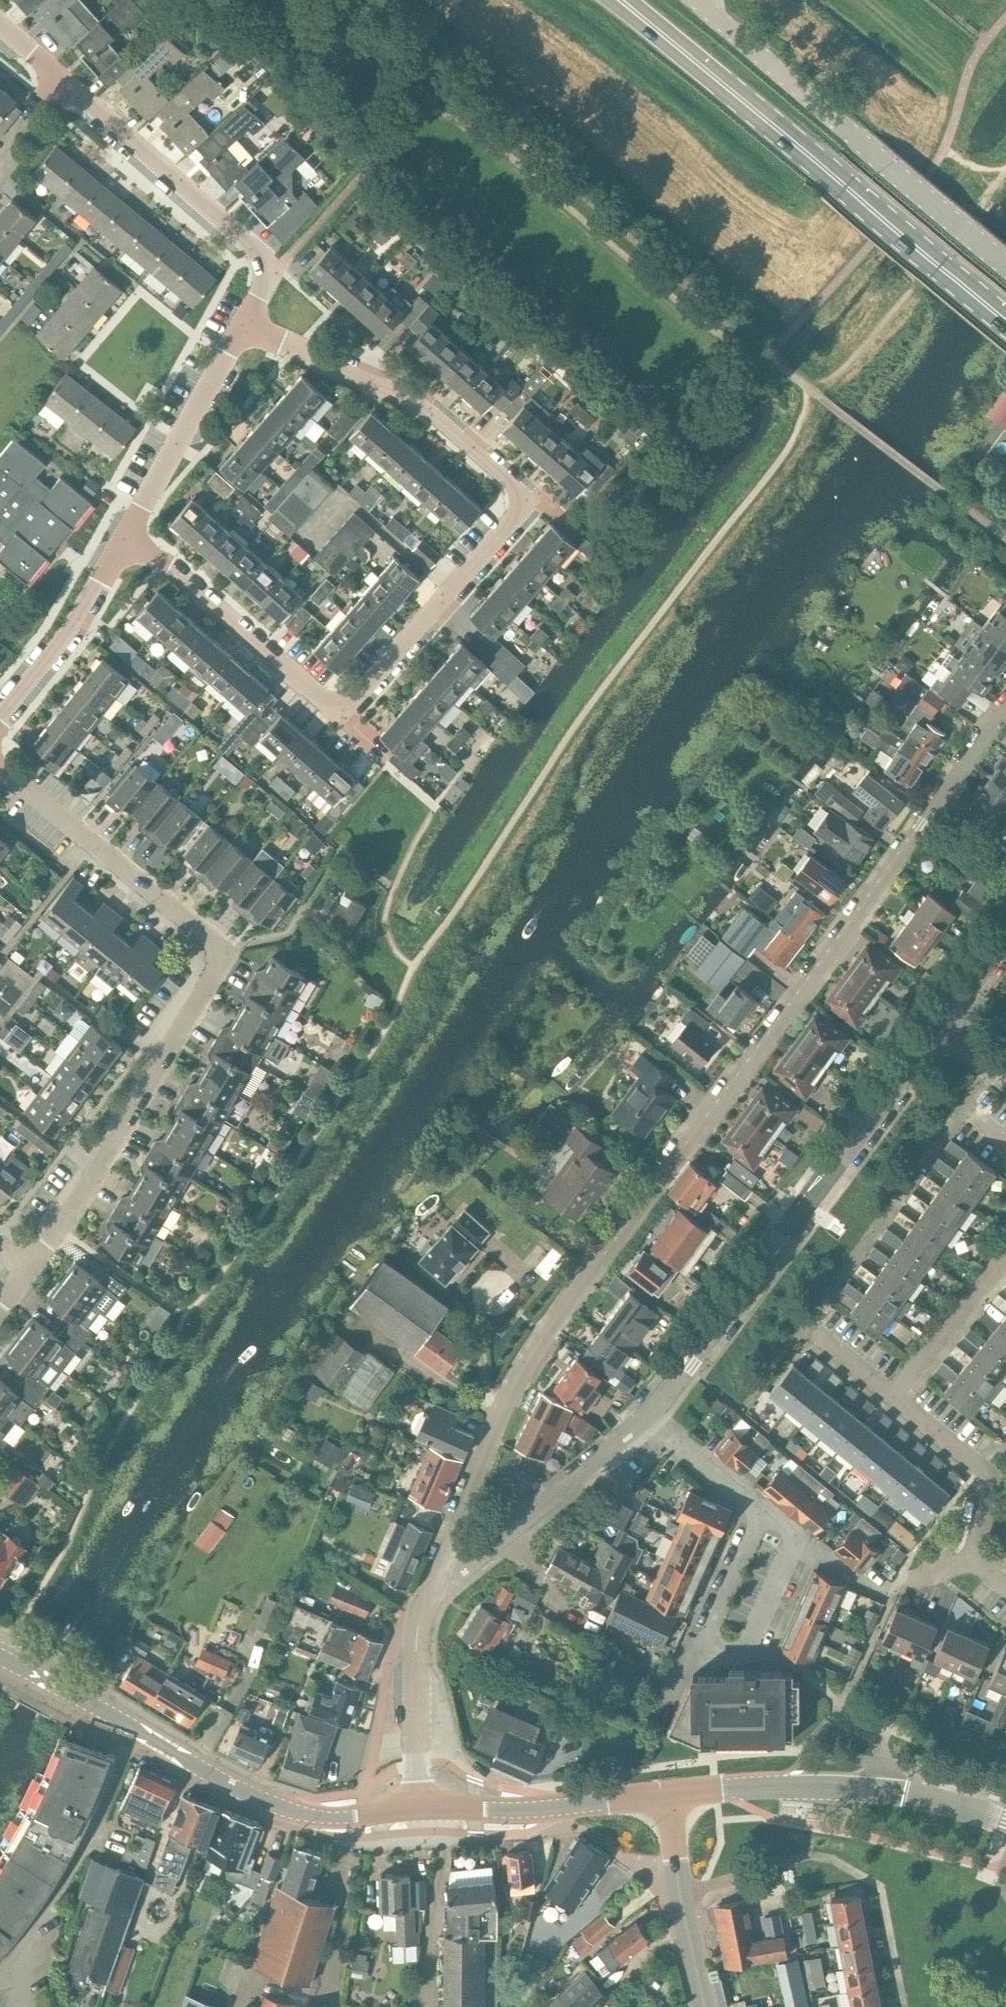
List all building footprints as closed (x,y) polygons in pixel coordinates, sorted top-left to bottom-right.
[(29,14),(38,6),(44,0),(16,0),(29,14)] [(90,29),(69,6),(76,0),(44,0),(38,6),(45,15),(41,19),(69,50),(78,42),(91,29),(90,29)] [(130,64),(109,41),(115,36),(128,24),(133,29),(147,17),(146,16),(148,15),(134,0),(123,0),(90,29),(91,29),(78,42),(85,50),(81,54),(109,85),(117,77),(117,76),(131,64),(130,64)] [(171,99),(170,99),(149,76),(169,58),(174,63),(186,52),(165,33),(130,64),(131,64),(117,76),(117,77),(118,77),(125,85),(120,89),(148,120),(157,112),(157,111),(171,99)] [(213,64),(211,66),(220,76),(223,74),(236,62),(226,52),(213,64)] [(197,147),(210,134),(190,111),(209,93),(214,98),(226,87),(220,81),(205,68),(170,99),(171,99),(157,111),(157,112),(165,120),(160,124),(188,155),(197,147)] [(22,110),(13,102),(16,99),(0,86),(0,137),(22,110)] [(254,94),(246,104),(253,111),(262,101),(254,94)] [(250,170),(250,169),(229,146),(249,128),(254,133),(266,122),(253,111),(246,104),(245,103),(210,134),(197,147),(205,155),(200,159),(228,190),(237,182),(250,170)] [(237,182),(244,190),(240,194),(268,226),(298,198),(293,192),(292,170),(306,157),(284,138),(250,169),(250,170),(237,182)] [(56,192),(80,165),(57,145),(34,173),(56,192)] [(79,211),(103,184),(80,165),(56,192),(79,211)] [(101,229),(125,202),(103,184),(79,211),(101,229)] [(20,237),(36,218),(13,198),(0,214),(0,221),(20,237)] [(124,248),(149,222),(125,202),(101,229),(124,248)] [(373,237),(381,228),(372,220),(363,229),(373,237)] [(20,237),(0,221),(0,255),(3,258),(20,237)] [(150,269),(173,242),(149,222),(124,248),(150,269)] [(381,228),(373,237),(382,245),(390,236),(381,228)] [(49,262),(56,267),(72,248),(65,242),(49,262)] [(172,287),(196,261),(173,242),(150,269),(172,287)] [(345,267),(350,262),(331,245),(309,270),(327,287),(345,267)] [(409,269),(417,261),(407,252),(400,261),(409,269)] [(196,261),(172,287),(194,306),(217,278),(196,261)] [(39,288),(56,267),(49,262),(32,282),(39,288)] [(363,283),(368,278),(350,262),(345,267),(327,287),(346,303),(363,283)] [(75,289),(104,312),(123,289),(95,266),(75,289)] [(381,300),(386,294),(368,278),(363,283),(346,303),(364,319),(381,300)] [(22,308),(39,288),(32,282),(15,302),(22,308)] [(84,335),(104,312),(75,289),(57,311),(84,335)] [(427,306),(429,304),(420,295),(405,311),(386,294),(381,300),(364,319),(383,336),(399,318),(409,326),(410,325),(427,306)] [(22,308),(15,302),(0,320),(0,321),(7,326),(22,308)] [(35,303),(30,308),(38,314),(42,309),(35,303)] [(179,303),(172,311),(183,320),(190,312),(179,303)] [(439,350),(450,337),(431,321),(439,313),(429,304),(427,306),(410,325),(409,326),(419,335),(409,346),(411,348),(410,351),(416,356),(420,356),(428,362),(439,350)] [(64,358),(84,335),(57,311),(37,334),(64,358)] [(484,336),(493,327),(483,319),(475,328),(484,336)] [(493,327),(484,336),(493,344),(502,335),(493,327)] [(534,333),(531,336),(544,347),(547,344),(534,333)] [(457,367),(468,354),(450,337),(439,350),(428,362),(446,379),(457,367)] [(544,347),(540,352),(546,358),(553,350),(547,344),(544,347)] [(475,383),(486,370),(468,354),(457,367),(446,379),(464,395),(475,383)] [(531,434),(543,420),(550,412),(532,395),(548,377),(539,368),(523,386),(521,389),(502,409),(512,418),(502,429),(521,445),(531,434)] [(523,386),(513,377),(505,386),(486,370),(475,383),(464,395),(483,412),(493,401),(502,409),(521,389),(523,386)] [(69,420),(91,392),(66,373),(44,401),(69,420)] [(286,392),(311,414),(333,389),(322,379),(316,386),(302,374),(286,392)] [(69,420),(91,438),(114,410),(91,392),(69,420)] [(294,433),(311,414),(286,392),(269,411),(294,433)] [(578,419),(585,410),(577,402),(569,411),(578,419)] [(114,410),(91,438),(115,457),(137,428),(114,410)] [(369,452),(391,427),(372,410),(350,435),(369,452)] [(585,410),(578,419),(586,427),(594,418),(585,410)] [(278,451),(294,433),(269,411),(253,429),(278,451)] [(37,412),(31,419),(37,424),(43,416),(37,412)] [(338,439),(355,421),(344,412),(328,430),(338,439)] [(550,450),(562,437),(543,420),(531,434),(521,445),(539,462),(550,450)] [(387,468),(410,443),(391,427),(369,452),(387,468)] [(262,469),(278,451),(253,429),(237,447),(262,469)] [(306,434),(302,440),(313,449),(317,443),(306,434)] [(36,476),(46,463),(14,437),(0,453),(0,539),(6,544),(0,551),(0,559),(28,582),(48,557),(46,555),(70,526),(73,528),(94,503),(62,476),(51,488),(36,476)] [(568,467),(580,453),(562,437),(550,450),(539,462),(558,478),(568,467)] [(322,440),(313,451),(322,458),(322,459),(331,448),(322,440)] [(405,484),(427,459),(410,443),(387,468),(405,484)] [(568,467),(558,478),(577,494),(586,483),(595,491),(615,469),(606,460),(605,462),(586,445),(580,453),(568,467)] [(245,488),(262,469),(237,447),(220,466),(245,488)] [(313,451),(308,456),(317,464),(318,462),(322,458),(313,451)] [(423,500),(446,475),(427,459),(405,484),(423,500)] [(307,476),(327,494),(338,481),(318,462),(317,464),(306,475),(307,476)] [(297,468),(291,474),(300,482),(301,481),(305,477),(306,475),(297,468)] [(225,498),(235,487),(217,471),(207,482),(225,498)] [(305,477),(301,481),(322,500),(326,495),(327,494),(307,476),(306,475),(305,477)] [(442,517),(464,492),(446,475),(423,500),(442,517)] [(91,477),(83,487),(93,495),(100,485),(91,477)] [(300,482),(293,490),(314,508),(322,500),(301,481),(300,482)] [(359,500),(366,492),(357,484),(350,492),(359,500)] [(281,486),(274,494),(283,502),(286,499),(290,494),(281,486)] [(290,494),(286,499),(306,517),(311,513),(312,511),(314,508),(293,490),(290,494)] [(366,492),(359,500),(368,508),(375,500),(366,492)] [(464,492),(442,517),(461,533),(482,508),(464,492)] [(255,521),(263,511),(245,496),(236,505),(255,521)] [(189,538),(211,514),(193,497),(171,522),(189,538)] [(283,502),(277,509),(298,527),(306,517),(286,499),(283,502)] [(270,517),(269,518),(271,520),(272,521),(282,529),(290,536),(291,536),(298,527),(277,509),(273,514),(270,517)] [(354,512),(347,520),(367,539),(375,530),(355,512),(354,512)] [(208,555),(230,530),(211,514),(189,538),(208,555)] [(395,532),(402,525),(393,517),(386,524),(395,532)] [(338,530),(330,539),(351,557),(355,554),(355,553),(359,548),(364,543),(367,539),(347,520),(338,530)] [(534,542),(560,564),(576,545),(598,564),(606,555),(584,535),(576,544),(552,522),(534,542)] [(402,525),(395,532),(404,540),(411,532),(402,525)] [(226,571),(248,546),(230,530),(208,555),(226,571)] [(335,577),(351,557),(330,539),(314,557),(332,573),(335,577)] [(432,567),(441,556),(422,539),(413,549),(432,567)] [(544,582),(560,564),(534,542),(518,560),(544,582)] [(359,548),(355,553),(366,561),(370,556),(370,548),(364,543),(359,548)] [(290,554),(300,562),(307,552),(297,544),(290,554)] [(244,587),(266,562),(248,546),(226,571),(244,587)] [(379,575),(404,598),(420,578),(396,556),(379,575)] [(353,558),(347,564),(353,570),(359,563),(353,558)] [(527,601),(544,582),(518,560),(502,579),(527,601)] [(263,604),(285,579),(266,562),(244,587),(263,604)] [(387,616),(404,598),(379,575),(363,594),(387,616)] [(319,588),(328,596),(336,587),(327,578),(319,588)] [(285,579),(263,604),(282,620),(304,595),(285,579)] [(511,619),(527,601),(502,579),(486,596),(511,619)] [(559,595),(568,602),(575,594),(566,586),(559,595)] [(319,604),(328,596),(319,588),(311,597),(319,604)] [(155,632),(177,607),(158,590),(136,615),(155,632)] [(372,634),(387,616),(363,594),(355,603),(350,599),(343,608),(347,612),(372,634)] [(559,612),(568,602),(559,595),(551,604),(559,612)] [(495,637),(511,619),(486,596),(470,615),(495,637)] [(297,633),(298,633),(313,614),(302,605),(286,624),(297,633)] [(983,626),(1005,643),(1005,605),(1001,612),(997,609),(989,618),(984,626),(983,626)] [(174,648),(196,623),(177,607),(155,632),(174,648)] [(356,652),(372,634),(347,612),(331,630),(356,652)] [(955,644),(965,651),(997,675),(998,673),(999,672),(1005,663),(1005,660),(1004,659),(1005,655),(1005,643),(983,626),(973,619),(955,644)] [(193,665),(215,639),(196,623),(174,648),(193,665)] [(540,644),(549,635),(540,627),(531,636),(540,644)] [(339,671),(356,652),(331,630),(314,649),(339,671)] [(129,662),(136,653),(138,651),(119,634),(109,645),(129,662)] [(210,680),(232,655),(215,639),(193,665),(210,680)] [(517,674),(494,654),(486,663),(462,642),(445,661),(470,683),(476,687),(491,670),(508,684),(517,674)] [(494,654),(517,674),(525,664),(503,644),(494,654)] [(932,684),(931,685),(941,692),(960,706),(967,696),(974,687),(983,694),(991,683),(997,675),(965,651),(964,652),(959,658),(953,654),(938,675),(932,684)] [(147,678),(155,669),(136,653),(129,662),(147,678)] [(903,653),(896,663),(904,669),(911,659),(903,653)] [(229,696),(251,671),(232,655),(210,680),(229,696)] [(116,696),(116,697),(130,679),(103,657),(89,675),(116,696)] [(454,701),(470,683),(445,661),(429,679),(454,701)] [(155,669),(147,678),(156,686),(164,677),(155,669)] [(243,738),(263,715),(253,707),(269,688),(251,671),(229,696),(247,713),(233,729),(243,738)] [(903,725),(935,749),(946,733),(929,722),(944,700),(907,672),(896,688),(918,704),(903,725)] [(103,713),(116,697),(116,696),(89,675),(76,691),(102,713),(103,713)] [(437,720),(454,701),(429,679),(412,698),(437,720)] [(184,710),(192,702),(173,686),(166,695),(184,710)] [(873,689),(865,700),(880,711),(888,700),(873,689)] [(89,730),(103,713),(102,713),(76,691),(62,709),(89,730)] [(421,738),(437,720),(412,698),(396,716),(421,738)] [(486,716),(495,706),(487,698),(478,708),(486,716)] [(192,702),(184,710),(193,719),(201,709),(192,702)] [(76,747),(89,730),(62,709),(48,725),(76,747)] [(147,721),(154,727),(161,718),(155,712),(147,721)] [(279,754),(301,729),(282,712),(272,724),(263,715),(243,738),(252,747),(260,738),(279,754)] [(175,714),(169,722),(176,727),(182,719),(175,714)] [(429,744),(421,738),(396,716),(380,734),(397,749),(389,759),(412,779),(420,769),(413,763),(429,744)] [(154,727),(147,721),(143,718),(135,727),(146,736),(154,727)] [(211,718),(205,725),(211,730),(217,723),(211,718)] [(62,765),(76,747),(48,725),(34,743),(40,747),(33,756),(37,759),(55,773),(62,765)] [(924,766),(935,749),(903,725),(902,726),(910,731),(904,740),(885,726),(880,735),(924,766)] [(454,735),(463,743),(471,734),(462,726),(454,735)] [(924,766),(880,735),(870,728),(867,726),(860,737),(875,747),(877,745),(884,749),(888,743),(889,743),(885,751),(893,756),(885,768),(910,786),(924,766)] [(298,771),(319,746),(301,729),(279,754),(298,771)] [(455,752),(463,743),(454,735),(446,744),(455,752)] [(120,755),(126,760),(134,751),(127,745),(120,755)] [(315,786),(337,762),(319,746),(298,771),(315,786)] [(1003,753),(995,764),(998,766),(991,776),(1005,787),(1005,755),(1003,753)] [(118,770),(126,760),(120,755),(112,764),(118,770)] [(220,756),(212,766),(223,775),(231,766),(220,756)] [(337,762),(315,786),(334,803),(326,811),(327,812),(336,820),(365,786),(356,779),(337,762)] [(134,812),(159,783),(136,764),(105,801),(117,810),(123,803),(134,812)] [(803,785),(811,786),(822,771),(813,765),(800,783),(803,785)] [(99,766),(91,776),(104,786),(105,787),(113,778),(112,777),(99,766)] [(908,797),(872,767),(869,771),(868,770),(853,788),(872,804),(865,812),(884,827),(908,797)] [(278,792),(286,783),(277,775),(269,784),(278,792)] [(245,776),(240,782),(247,789),(253,782),(245,776)] [(966,821),(985,835),(991,840),(995,834),(999,829),(993,825),(1000,815),(1005,808),(1005,787),(991,776),(984,786),(981,783),(972,795),(981,801),(974,811),(966,821)] [(462,778),(457,786),(464,790),(469,782),(462,778)] [(149,837),(180,800),(159,783),(134,812),(145,821),(139,828),(149,837)] [(286,783),(278,792),(287,800),(295,791),(286,783)] [(854,822),(863,810),(838,790),(828,801),(854,822)] [(273,799),(267,807),(273,812),(280,804),(273,799)] [(180,800),(149,837),(160,846),(166,838),(178,848),(202,819),(180,800)] [(858,861),(875,837),(832,807),(815,830),(837,845),(836,846),(858,861)] [(327,812),(316,824),(325,832),(336,820),(327,812)] [(294,815),(285,826),(301,840),(310,828),(294,815)] [(383,829),(385,826),(377,818),(374,821),(383,829)] [(201,879),(231,842),(208,824),(184,853),(196,862),(190,870),(201,879)] [(694,826),(687,837),(698,844),(705,834),(694,826)] [(313,833),(303,845),(315,855),(325,843),(313,833)] [(11,845),(0,836),(0,858),(11,845)] [(229,889),(253,860),(231,842),(201,879),(211,888),(217,880),(229,889)] [(994,850),(1004,857),(1005,854),(1005,850),(999,844),(994,850)] [(832,864),(838,855),(824,845),(817,854),(832,864)] [(831,899),(845,880),(812,854),(797,873),(831,899)] [(244,915),(274,877),(253,860),(229,889),(239,898),(233,906),(244,915)] [(782,861),(773,873),(785,882),(794,870),(782,861)] [(310,862),(301,872),(311,880),(319,870),(310,862)] [(63,933),(84,906),(74,898),(84,885),(74,877),(42,916),(63,933)] [(274,877),(244,915),(255,924),(261,916),(273,926),(297,896),(294,894),(299,888),(286,877),(281,883),(274,877)] [(46,880),(37,890),(45,896),(52,887),(53,886),(46,880)] [(758,885),(749,897),(769,912),(778,900),(758,885)] [(351,929),(365,905),(351,897),(353,894),(345,889),(341,896),(344,898),(332,919),(351,929)] [(973,917),(983,904),(964,890),(954,902),(973,917)] [(777,921),(804,940),(825,912),(806,897),(805,898),(798,893),(777,921)] [(941,932),(943,928),(955,912),(928,894),(915,912),(941,932)] [(34,909),(42,899),(35,895),(28,904),(34,909)] [(631,896),(624,904),(630,909),(636,901),(631,896)] [(82,948),(113,909),(104,902),(94,914),(84,906),(63,933),(82,948)] [(102,965),(123,938),(113,930),(123,917),(113,909),(82,948),(102,965)] [(804,940),(777,921),(772,918),(767,924),(746,909),(724,936),(747,954),(755,945),(767,954),(768,952),(785,966),(805,940),(804,940)] [(959,939),(943,928),(941,932),(915,912),(904,927),(930,946),(938,935),(954,946),(959,939)] [(9,928),(15,933),(23,923),(17,918),(9,928)] [(916,965),(930,946),(904,927),(890,946),(916,965)] [(7,942),(15,933),(9,928),(1,937),(7,942)] [(882,931),(875,941),(882,946),(889,936),(882,931)] [(121,980),(153,942),(143,934),(133,946),(123,938),(102,965),(95,972),(113,986),(120,979),(121,980)] [(719,989),(744,957),(721,939),(696,971),(719,989)] [(153,942),(121,980),(141,997),(162,970),(152,962),(162,949),(153,942)] [(847,972),(879,995),(891,979),(892,979),(901,966),(876,948),(873,951),(866,945),(847,972)] [(17,948),(11,956),(20,964),(26,956),(17,948)] [(251,983),(292,1007),(309,979),(273,958),(263,975),(258,972),(251,983)] [(52,967),(46,975),(54,981),(55,982),(61,974),(52,967)] [(867,1012),(879,995),(847,972),(827,998),(835,1004),(832,1007),(858,1025),(867,1013),(867,1012)] [(25,999),(32,1004),(47,985),(40,980),(25,999)] [(275,1035),(292,1007),(251,983),(244,995),(249,998),(240,1014),(275,1035)] [(728,997),(715,1013),(720,1018),(723,1014),(736,1025),(756,1000),(738,985),(728,997)] [(383,999),(372,993),(366,1003),(377,1010),(383,999)] [(93,998),(87,1006),(90,1008),(95,1012),(101,1004),(93,998)] [(25,1014),(32,1004),(25,999),(17,1008),(25,1014)] [(104,1004),(97,1012),(105,1018),(111,1010),(104,1004)] [(701,1064),(716,1045),(701,1033),(710,1022),(691,1007),(682,1018),(688,1023),(673,1042),(701,1064)] [(289,1043),(275,1035),(240,1014),(229,1032),(224,1029),(217,1039),(258,1063),(263,1055),(277,1062),(289,1043)] [(823,1064),(827,1066),(839,1049),(840,1050),(849,1037),(824,1018),(821,1021),(814,1016),(795,1043),(823,1064)] [(79,1041),(108,1064),(122,1046),(92,1023),(91,1025),(83,1019),(80,1019),(69,1033),(79,1041)] [(11,1030),(5,1025),(0,1031),(0,1036),(4,1039),(11,1030)] [(241,1092),(258,1063),(217,1039),(210,1051),(216,1054),(206,1071),(241,1092)] [(95,1081),(108,1064),(79,1041),(65,1058),(95,1081)] [(338,1050),(348,1056),(349,1055),(354,1046),(344,1041),(338,1050)] [(814,1083),(827,1066),(823,1064),(795,1043),(775,1069),(782,1074),(780,1078),(806,1096),(815,1084),(814,1083)] [(667,1112),(676,1099),(665,1091),(674,1078),(641,1054),(632,1066),(642,1073),(614,1112),(644,1133),(662,1108),(667,1112)] [(82,1099),(95,1081),(65,1058),(52,1075),(82,1099)] [(224,1120),(241,1092),(206,1071),(195,1089),(190,1085),(183,1096),(224,1120)] [(69,1115),(82,1099),(52,1075),(39,1092),(69,1115)] [(313,1078),(304,1092),(318,1100),(327,1087),(313,1078)] [(771,1134),(775,1137),(787,1120),(788,1121),(797,1108),(772,1089),(769,1092),(762,1087),(743,1113),(771,1134)] [(55,1133),(69,1115),(39,1092),(25,1110),(55,1133)] [(304,1092),(293,1111),(306,1118),(318,1100),(304,1092)] [(924,1092),(918,1099),(927,1106),(933,1099),(924,1092)] [(207,1149),(224,1120),(183,1096),(177,1107),(182,1111),(171,1128),(207,1149)] [(762,1154),(775,1137),(771,1134),(743,1113),(723,1140),(730,1145),(728,1148),(754,1167),(763,1154),(762,1154)] [(25,1136),(31,1128),(22,1121),(16,1128),(25,1136)] [(604,1187),(615,1173),(595,1158),(604,1147),(576,1126),(566,1139),(578,1147),(545,1192),(563,1206),(577,1216),(580,1212),(601,1185),(604,1187)] [(31,1128),(25,1136),(34,1143),(40,1135),(31,1128)] [(190,1177),(207,1149),(171,1128),(161,1145),(156,1142),(149,1153),(190,1177)] [(270,1131),(263,1143),(281,1153),(288,1141),(270,1131)] [(954,1168),(984,1188),(996,1171),(967,1150),(951,1139),(946,1147),(961,1158),(954,1168)] [(173,1205),(190,1177),(149,1153),(143,1164),(148,1167),(138,1184),(173,1205)] [(984,1188),(954,1168),(939,1156),(933,1164),(948,1176),(941,1185),(941,1186),(970,1207),(984,1188)] [(734,1160),(727,1170),(752,1187),(759,1177),(734,1160)] [(0,1168),(0,1203),(1,1204),(10,1192),(19,1199),(32,1182),(5,1162),(0,1168)] [(715,1225),(720,1218),(702,1204),(717,1184),(690,1163),(670,1190),(715,1225)] [(251,1175),(262,1181),(263,1180),(268,1170),(257,1165),(251,1175)] [(744,1200),(752,1190),(726,1171),(719,1180),(744,1200)] [(941,1186),(941,1185),(926,1174),(920,1182),(936,1194),(928,1203),(957,1225),(970,1207),(941,1186)] [(156,1234),(173,1205),(138,1184),(127,1202),(122,1198),(115,1209),(156,1234)] [(957,1225),(928,1203),(913,1192),(907,1200),(923,1211),(916,1221),(915,1221),(944,1242),(957,1225)] [(234,1203),(229,1212),(238,1217),(243,1208),(234,1203)] [(477,1244),(490,1231),(465,1208),(444,1231),(438,1226),(430,1235),(435,1241),(420,1258),(447,1281),(449,1278),(454,1279),(458,1274),(457,1269),(478,1245),(477,1244)] [(139,1262),(156,1234),(115,1209),(109,1220),(115,1224),(104,1241),(139,1262)] [(915,1221),(916,1221),(900,1210),(894,1218),(910,1229),(903,1239),(931,1260),(944,1242),(915,1221)] [(635,1262),(628,1271),(654,1290),(657,1293),(678,1267),(691,1251),(706,1230),(680,1211),(653,1248),(656,1250),(651,1257),(643,1251),(641,1253),(638,1252),(633,1260),(635,1262)] [(992,1220),(990,1221),(997,1226),(998,1225),(1003,1219),(996,1214),(992,1220)] [(990,1222),(985,1228),(991,1234),(997,1227),(990,1222)] [(903,1239),(887,1228),(881,1236),(897,1247),(890,1257),(919,1277),(931,1260),(903,1239)] [(196,1249),(192,1256),(204,1263),(211,1252),(207,1249),(199,1244),(196,1249)] [(919,1277),(890,1257),(874,1245),(868,1253),(884,1265),(877,1275),(905,1296),(919,1277)] [(444,1369),(461,1345),(433,1325),(449,1303),(385,1256),(352,1301),(444,1369)] [(62,1280),(101,1311),(106,1314),(119,1297),(126,1287),(107,1272),(100,1281),(76,1262),(62,1280)] [(877,1275),(861,1264),(856,1271),(871,1283),(864,1292),(864,1293),(892,1314),(905,1296),(877,1275)] [(88,1328),(101,1311),(62,1280),(48,1298),(72,1317),(65,1326),(85,1341),(93,1331),(88,1328)] [(864,1293),(864,1292),(848,1281),(843,1289),(858,1300),(850,1311),(879,1332),(892,1314),(864,1293)] [(621,1341),(631,1349),(658,1314),(629,1293),(601,1331),(618,1344),(621,1341)] [(998,1293),(992,1300),(1005,1311),(1005,1299),(998,1293)] [(155,1315),(164,1322),(165,1322),(170,1313),(161,1306),(155,1315)] [(921,1309),(914,1320),(926,1329),(935,1319),(921,1309)] [(1000,1322),(984,1310),(978,1318),(993,1329),(986,1339),(1005,1355),(1005,1327),(1000,1322)] [(33,1317),(19,1335),(40,1351),(51,1359),(63,1369),(77,1352),(85,1341),(65,1326),(57,1336),(33,1317)] [(986,1339),(971,1327),(965,1335),(979,1346),(972,1356),(999,1379),(1005,1371),(1005,1355),(986,1339)] [(366,1354),(363,1351),(333,1329),(313,1357),(306,1351),(300,1360),(309,1367),(341,1389),(367,1409),(395,1371),(368,1351),(366,1354)] [(618,1366),(631,1349),(621,1341),(618,1344),(601,1331),(581,1358),(599,1372),(601,1374),(626,1392),(635,1380),(617,1368),(618,1366)] [(30,1371),(23,1381),(42,1396),(50,1387),(63,1369),(51,1359),(40,1351),(19,1335),(6,1353),(30,1371)] [(999,1379),(972,1356),(957,1344),(951,1351),(965,1364),(958,1373),(986,1396),(985,1396),(992,1401),(1005,1384),(999,1379)] [(599,1372),(581,1358),(581,1359),(578,1357),(555,1388),(578,1405),(601,1374),(599,1372)] [(812,1379),(824,1364),(816,1358),(804,1373),(793,1365),(771,1392),(788,1406),(812,1379)] [(126,1361),(122,1365),(123,1371),(129,1373),(133,1369),(132,1364),(126,1361)] [(986,1396),(958,1373),(943,1361),(937,1368),(951,1381),(943,1391),(971,1413),(985,1396),(986,1396)] [(805,1419),(829,1393),(841,1378),(834,1372),(821,1387),(812,1379),(788,1406),(805,1419)] [(315,1400),(322,1387),(306,1378),(298,1391),(315,1400)] [(23,1381),(15,1391),(0,1380),(0,1408),(16,1421),(20,1424),(42,1396),(23,1381)] [(822,1433),(846,1407),(848,1404),(856,1394),(858,1392),(851,1386),(838,1400),(829,1393),(805,1419),(822,1433)] [(545,1437),(556,1443),(573,1409),(568,1406),(568,1405),(542,1392),(530,1416),(551,1426),(545,1437)] [(856,1394),(848,1404),(853,1408),(861,1398),(856,1394)] [(718,1411),(724,1403),(717,1398),(711,1406),(718,1411)] [(841,1448),(863,1421),(875,1406),(868,1400),(856,1414),(846,1407),(822,1433),(841,1448)] [(459,1415),(435,1404),(430,1415),(426,1413),(417,1433),(464,1454),(473,1434),(454,1426),(459,1415)] [(16,1421),(0,1408),(0,1450),(7,1441),(2,1438),(16,1421)] [(858,1462),(880,1435),(880,1434),(892,1420),(885,1414),(873,1428),(863,1421),(841,1448),(858,1462)] [(546,1461),(556,1443),(545,1437),(551,1426),(530,1416),(515,1445),(546,1461)] [(587,1440),(596,1427),(597,1426),(583,1417),(574,1431),(587,1440)] [(87,1419),(82,1427),(89,1432),(95,1424),(87,1419)] [(770,1439),(751,1424),(741,1437),(732,1429),(716,1449),(724,1456),(722,1458),(735,1469),(737,1466),(743,1472),(770,1439)] [(997,1435),(1005,1441),(1005,1440),(1005,1426),(1005,1425),(997,1435)] [(897,1448),(909,1434),(902,1428),(890,1442),(880,1435),(858,1462),(874,1475),(897,1448)] [(81,1429),(75,1436),(83,1442),(88,1435),(81,1429)] [(347,1451),(326,1438),(314,1457),(329,1466),(334,1459),(340,1463),(347,1451)] [(771,1453),(776,1446),(769,1441),(764,1447),(771,1453)] [(891,1489),(914,1462),(926,1448),(919,1441),(907,1456),(897,1448),(874,1475),(891,1489)] [(355,1445),(349,1453),(354,1456),(357,1459),(363,1450),(355,1445)] [(441,1508),(462,1460),(431,1447),(410,1495),(441,1508)] [(908,1503),(931,1476),(943,1461),(936,1455),(924,1470),(914,1462),(891,1489),(908,1503)] [(789,1510),(816,1477),(798,1462),(788,1475),(780,1469),(763,1488),(771,1494),(769,1497),(782,1507),(784,1505),(789,1510)] [(42,1486),(13,1463),(0,1480),(0,1487),(25,1507),(42,1486)] [(342,1464),(329,1484),(342,1491),(348,1481),(347,1467),(342,1464)] [(931,1476),(908,1503),(925,1517),(948,1490),(960,1475),(953,1469),(940,1484),(931,1476)] [(43,1472),(36,1481),(48,1490),(55,1482),(53,1480),(43,1472)] [(816,1477),(789,1510),(795,1514),(793,1517),(806,1527),(808,1525),(815,1531),(832,1512),(824,1505),(834,1492),(816,1477)] [(643,1500),(650,1491),(643,1485),(636,1494),(643,1500)] [(678,1515),(720,1534),(731,1510),(715,1503),(714,1506),(701,1500),(702,1497),(689,1491),(678,1515)] [(612,1496),(601,1516),(623,1528),(633,1508),(612,1496)] [(221,1508),(194,1542),(208,1553),(235,1519),(221,1508)] [(644,1525),(648,1516),(638,1511),(634,1519),(644,1525)] [(855,1524),(861,1516),(854,1511),(849,1519),(855,1524)] [(880,1519),(879,1520),(888,1528),(889,1527),(895,1520),(886,1512),(880,1519)] [(716,1543),(720,1534),(678,1515),(677,1516),(683,1519),(675,1537),(713,1555),(718,1544),(716,1543)] [(863,1571),(880,1551),(871,1544),(881,1531),(862,1515),(836,1548),(842,1553),(840,1555),(853,1566),(855,1564),(863,1571)] [(640,1533),(644,1525),(634,1519),(630,1528),(640,1533)] [(888,1528),(887,1529),(911,1548),(919,1539),(895,1519),(895,1520),(889,1527),(888,1528)] [(432,1530),(409,1520),(406,1526),(397,1522),(390,1536),(397,1539),(389,1558),(392,1559),(384,1578),(407,1587),(432,1530)] [(25,1564),(24,1561),(18,1557),(25,1547),(0,1529),(0,1582),(1,1582),(8,1572),(14,1575),(18,1575),(25,1564)] [(712,1556),(713,1555),(675,1537),(666,1557),(704,1575),(709,1563),(707,1562),(710,1555),(712,1556)] [(624,1542),(620,1551),(632,1557),(636,1548),(624,1542)] [(632,1558),(620,1551),(613,1547),(600,1569),(560,1548),(548,1571),(589,1593),(607,1603),(632,1558)] [(901,1561),(906,1553),(899,1547),(893,1555),(901,1561)] [(703,1576),(704,1575),(666,1557),(657,1577),(695,1595),(700,1583),(698,1582),(701,1575),(703,1576)] [(366,1616),(373,1600),(349,1590),(337,1584),(341,1577),(323,1568),(324,1564),(308,1558),(301,1575),(296,1585),(312,1591),(331,1601),(366,1616)] [(804,1590),(837,1604),(846,1585),(815,1571),(811,1580),(809,1579),(804,1590)] [(694,1595),(695,1595),(657,1577),(647,1598),(685,1615),(691,1603),(689,1602),(692,1594),(694,1595)] [(621,1580),(617,1588),(628,1594),(632,1586),(621,1580)] [(481,1605),(462,1636),(467,1638),(490,1653),(502,1634),(508,1637),(517,1622),(507,1616),(504,1619),(500,1617),(515,1592),(503,1585),(498,1592),(495,1597),(489,1593),(488,1595),(482,1605),(481,1605)] [(534,1609),(540,1595),(520,1586),(514,1600),(534,1609)] [(828,1623),(837,1604),(804,1590),(799,1600),(801,1601),(797,1609),(828,1623)] [(662,1646),(676,1616),(621,1592),(607,1622),(662,1646)] [(272,1634),(284,1603),(268,1597),(256,1627),(272,1634)] [(367,1677),(382,1641),(291,1602),(275,1637),(367,1677)] [(903,1650),(917,1617),(896,1608),(883,1638),(878,1636),(873,1648),(886,1653),(890,1644),(903,1650)] [(820,1641),(828,1623),(797,1609),(794,1617),(792,1616),(787,1626),(820,1641)] [(875,1621),(878,1613),(868,1609),(864,1617),(875,1621)] [(871,1629),(875,1621),(864,1617),(861,1625),(871,1629)] [(924,1670),(929,1658),(924,1656),(938,1626),(917,1617),(903,1650),(915,1655),(911,1664),(924,1670)] [(811,1661),(820,1641),(787,1626),(782,1637),(784,1638),(780,1647),(793,1653),(811,1661)] [(955,1669),(969,1635),(949,1626),(933,1661),(929,1658),(924,1670),(937,1676),(942,1663),(955,1669)] [(170,1630),(164,1642),(174,1648),(181,1636),(170,1630)] [(969,1635),(955,1669),(967,1674),(963,1683),(975,1689),(980,1677),(976,1675),(989,1645),(969,1635)] [(146,1655),(150,1646),(136,1639),(131,1647),(146,1655)] [(858,1658),(862,1650),(851,1646),(848,1654),(858,1658)] [(1005,1648),(991,1681),(1005,1688),(997,1708),(1005,1712),(1005,1648)] [(621,1651),(618,1657),(633,1664),(636,1659),(621,1651)] [(214,1652),(207,1670),(224,1677),(231,1659),(214,1652)] [(499,1652),(494,1660),(507,1667),(512,1659),(499,1652)] [(854,1667),(858,1658),(848,1654),(844,1662),(854,1667)] [(151,1702),(168,1673),(138,1655),(121,1684),(151,1702)] [(746,1668),(746,1665),(733,1665),(720,1665),(720,1674),(693,1674),(672,1719),(669,1727),(668,1729),(677,1733),(700,1744),(703,1745),(773,1745),(773,1739),(793,1739),(793,1716),(800,1716),(799,1679),(793,1679),(793,1670),(756,1670),(756,1668),(746,1668)] [(168,1673),(151,1702),(188,1725),(201,1704),(206,1696),(168,1673)] [(332,1696),(319,1691),(323,1681),(311,1676),(306,1692),(315,1695),(310,1708),(326,1714),(350,1722),(362,1688),(338,1680),(332,1696)] [(879,1676),(875,1685),(883,1689),(887,1680),(879,1676)] [(904,1687),(899,1698),(909,1702),(914,1691),(904,1687)] [(535,1691),(528,1707),(554,1719),(558,1711),(562,1703),(535,1691)] [(942,1701),(936,1714),(950,1720),(956,1707),(942,1701)] [(242,1706),(237,1717),(247,1721),(252,1711),(242,1706)] [(287,1713),(289,1709),(281,1706),(279,1710),(278,1709),(273,1723),(283,1727),(288,1714),(287,1713)] [(498,1706),(479,1748),(495,1756),(491,1765),(528,1781),(529,1779),(543,1745),(534,1741),(541,1724),(498,1706)] [(990,1722),(995,1725),(996,1725),(1001,1727),(1005,1716),(1005,1712),(997,1708),(990,1722)] [(554,1719),(549,1733),(561,1738),(570,1716),(558,1711),(554,1719)] [(298,1721),(280,1773),(317,1785),(334,1733),(298,1721)] [(988,1722),(984,1730),(990,1733),(995,1725),(990,1722),(988,1722)] [(260,1732),(243,1724),(230,1753),(258,1765),(273,1731),(262,1727),(260,1732)] [(109,1774),(115,1755),(60,1734),(57,1742),(55,1746),(56,1747),(53,1754),(33,1797),(8,1843),(0,1855),(0,1951),(1,1952),(14,1936),(11,1933),(32,1905),(39,1896),(46,1883),(57,1865),(71,1842),(84,1817),(88,1819),(109,1774)] [(157,1827),(164,1814),(162,1811),(175,1783),(140,1766),(120,1810),(157,1827)] [(206,1847),(220,1809),(183,1795),(169,1832),(170,1833),(157,1869),(158,1869),(152,1884),(173,1892),(178,1877),(179,1877),(193,1842),(206,1847)] [(223,1811),(206,1853),(233,1863),(228,1874),(247,1882),(255,1885),(249,1899),(263,1904),(270,1883),(272,1883),(279,1863),(282,1858),(268,1852),(261,1871),(250,1866),(253,1857),(249,1855),(256,1838),(260,1837),(264,1829),(260,1826),(261,1824),(223,1811)] [(146,1838),(137,1834),(133,1845),(127,1843),(122,1859),(146,1868),(156,1840),(147,1836),(146,1838)] [(607,1859),(609,1857),(609,1856),(579,1836),(545,1886),(551,1891),(541,1906),(557,1916),(564,1904),(561,1903),(564,1899),(571,1904),(568,1907),(572,1910),(574,1906),(576,1907),(607,1859)] [(311,1896),(324,1855),(295,1846),(282,1887),(277,1885),(252,1966),(309,1984),(335,1904),(311,1896)] [(531,1850),(507,1853),(511,1883),(511,1891),(535,1888),(534,1880),(531,1850)] [(445,2006),(485,2006),(485,1996),(494,1996),(494,1984),(486,1984),(486,1936),(497,1936),(497,1932),(497,1918),(497,1901),(495,1879),(494,1879),(492,1864),(451,1868),(452,1883),(447,1884),(449,1911),(446,1911),(446,1921),(445,2006)] [(79,1953),(73,1969),(88,1974),(106,1981),(130,1914),(143,1879),(105,1865),(92,1900),(96,1902),(95,1906),(94,1909),(90,1908),(74,1951),(79,1953)] [(408,1879),(408,1873),(381,1874),(382,1909),(396,1908),(397,1945),(419,1944),(418,1931),(414,1931),(413,1907),(427,1906),(426,1879),(408,1879)] [(836,1923),(864,1917),(859,1893),(831,1898),(836,1923)] [(537,1919),(540,1901),(526,1898),(522,1917),(537,1919)] [(745,1900),(716,1905),(728,1966),(729,1966),(787,1956),(784,1935),(754,1941),(745,1900)] [(804,1928),(815,1926),(812,1910),(801,1912),(804,1928)] [(592,1943),(614,1925),(603,1912),(582,1930),(584,1932),(592,1943)] [(841,1945),(868,1940),(864,1917),(836,1923),(841,1945)] [(623,1959),(649,1939),(637,1921),(610,1941),(610,1942),(597,1951),(605,1961),(598,1967),(603,1973),(623,1959)] [(815,1926),(804,1928),(807,1944),(818,1942),(815,1926)] [(582,1934),(572,1942),(582,1954),(592,1946),(582,1934)] [(845,1968),(873,1963),(868,1940),(841,1945),(845,1968)] [(119,1993),(134,1949),(122,1944),(106,1988),(119,1993)] [(807,1975),(824,1972),(820,1956),(804,1960),(807,1975)] [(777,1962),(787,2006),(808,2006),(797,1958),(777,1962)] [(367,1979),(369,1962),(353,1959),(351,1977),(367,1979)] [(850,1991),(877,1986),(873,1963),(845,1968),(850,1991)] [(824,1972),(807,1975),(810,1990),(815,1989),(827,1987),(824,1972)] [(608,1998),(584,1973),(564,1991),(547,2006),(598,2006),(608,1998)] [(877,1986),(850,1991),(853,2006),(881,2006),(877,1986)] [(182,2006),(219,2006),(186,1995),(182,2006)] [(290,2002),(264,1995),(261,2006),(288,2006),(290,2002)]
